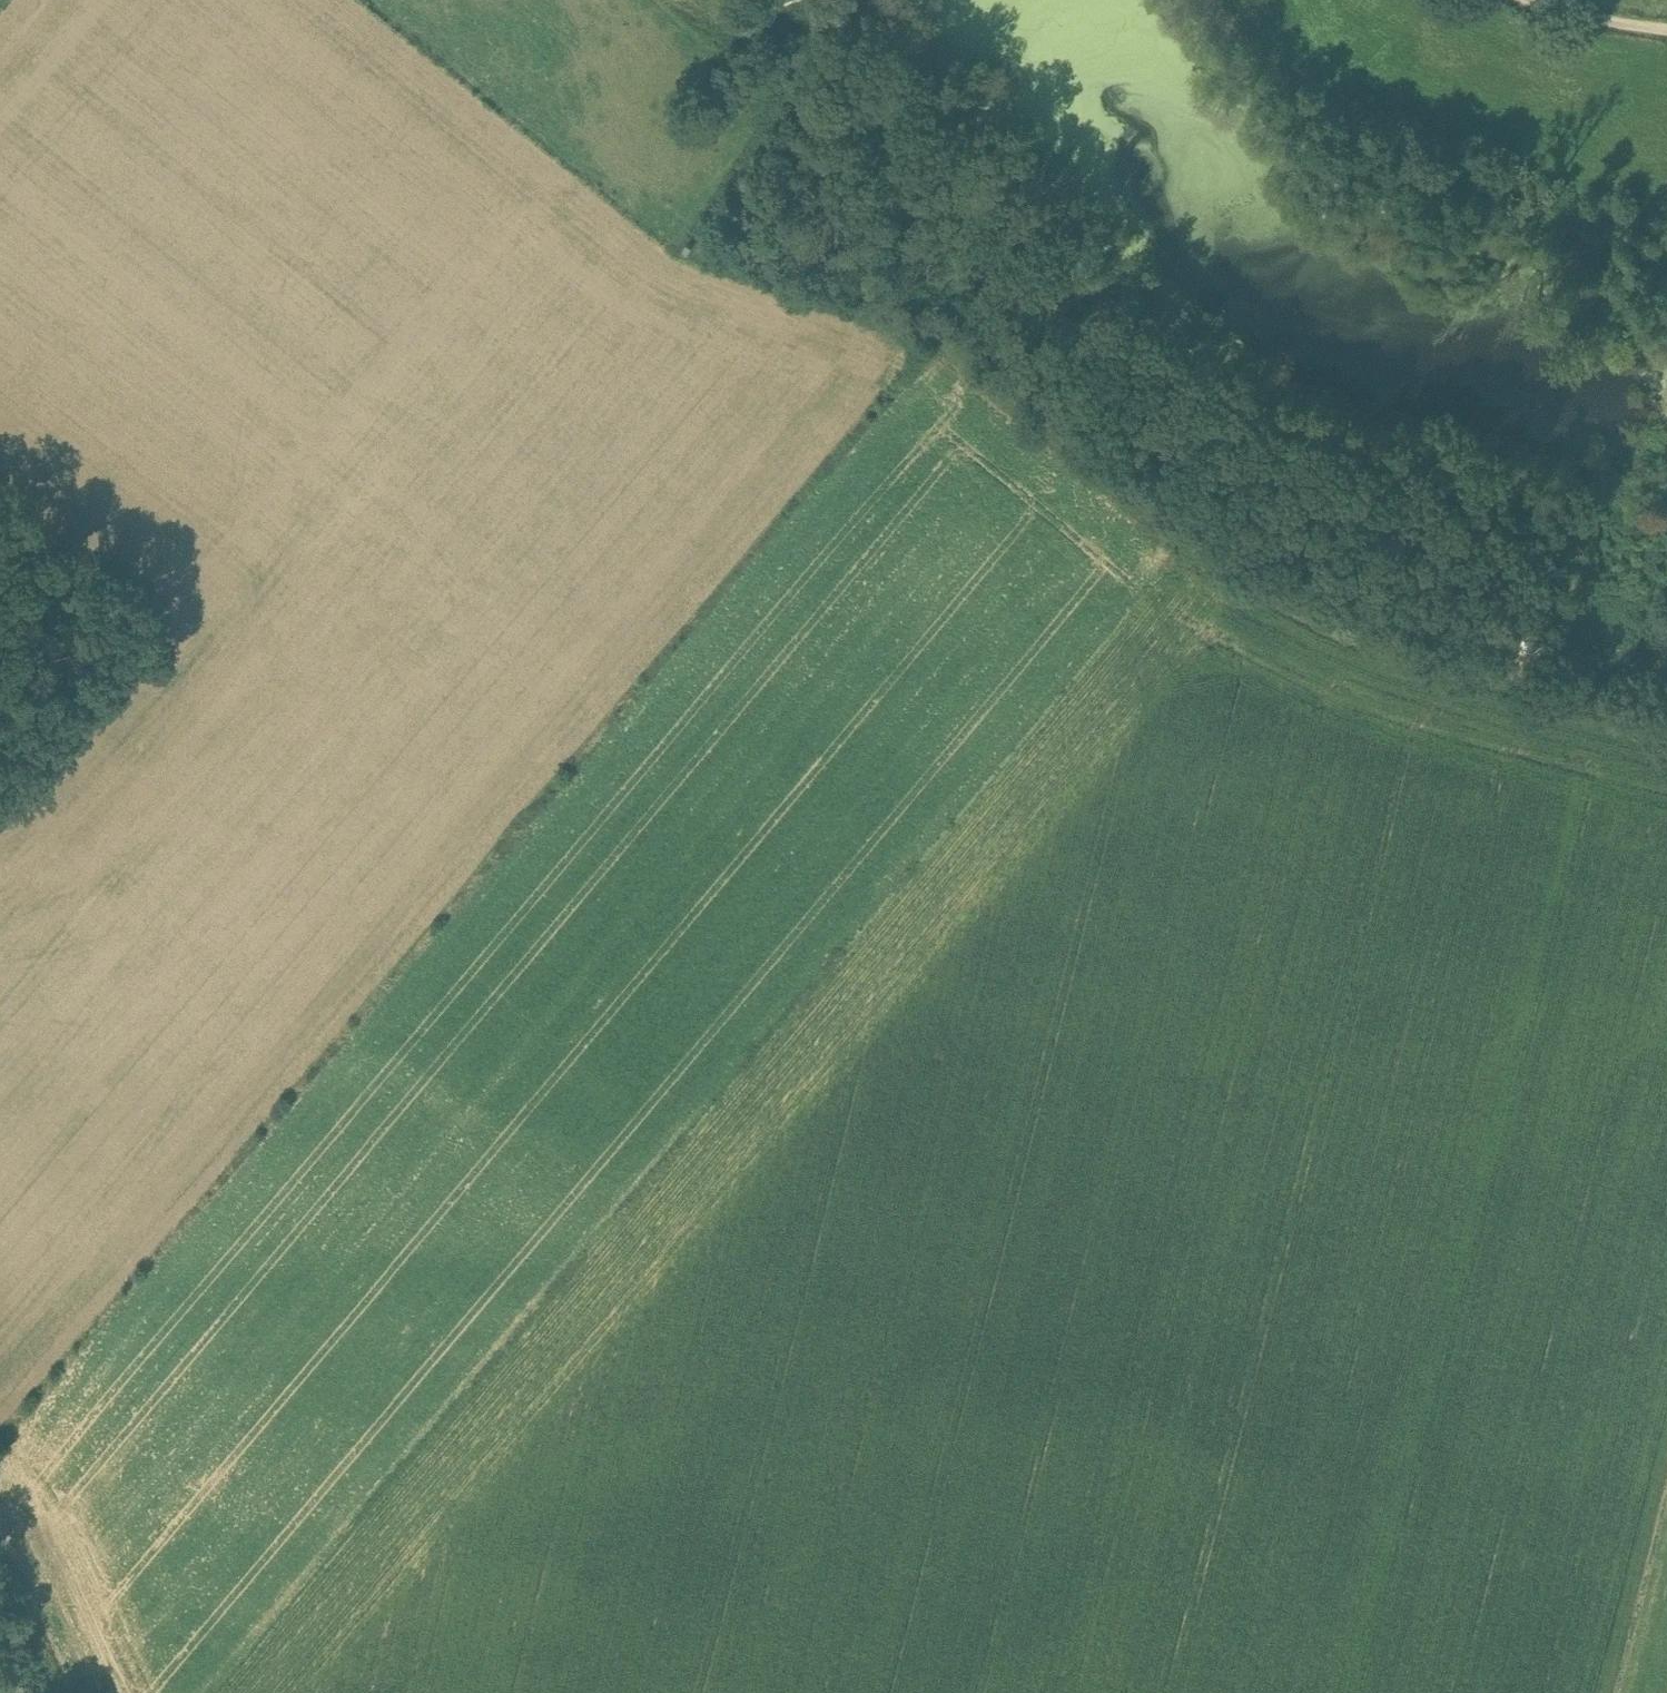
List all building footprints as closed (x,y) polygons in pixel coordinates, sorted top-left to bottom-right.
[(1386,156),(1374,154),(1370,173),(1383,175),(1386,156)]
